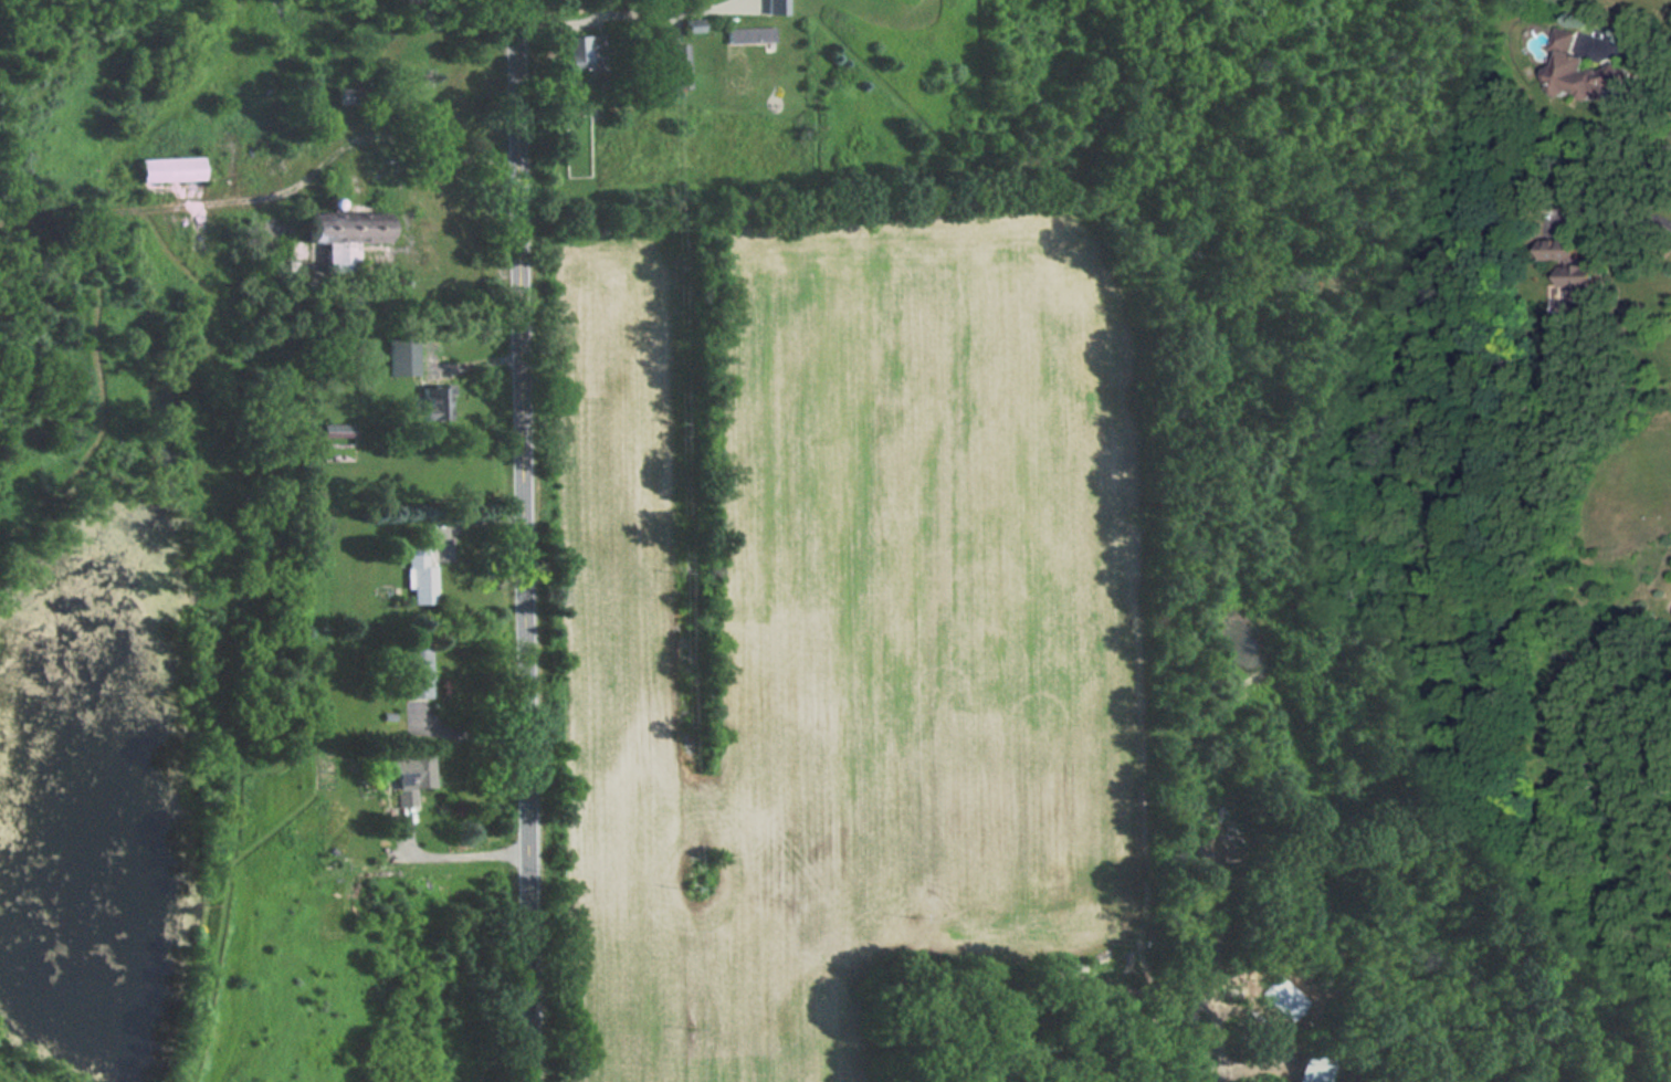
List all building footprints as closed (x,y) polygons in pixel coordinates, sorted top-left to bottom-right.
[(767,14),(788,14),(788,0),(767,0),(767,14)] [(1577,51),(1581,31),(1560,25),(1545,84),(1621,104),(1630,71),(1595,62),(1597,56),(1577,51)] [(774,29),(736,29),(736,41),(774,41),(774,29)] [(602,73),(602,35),(565,35),(565,73),(602,73)] [(368,125),(368,84),(328,84),(329,125),(368,125)] [(137,160),(138,185),(201,181),(200,157),(137,160)] [(305,213),(305,242),(324,242),(324,273),(355,273),(355,244),(385,244),(386,213),(305,213)] [(418,376),(418,334),(389,334),(389,376),(418,376)] [(424,386),(424,421),(449,421),(449,386),(424,386)] [(409,546),(409,605),(437,605),(437,566),(428,566),(428,546),(409,546)] [(407,700),(432,700),(432,645),(407,645),(407,700)] [(398,808),(417,808),(417,789),(433,789),(433,755),(397,755),(398,808)]
